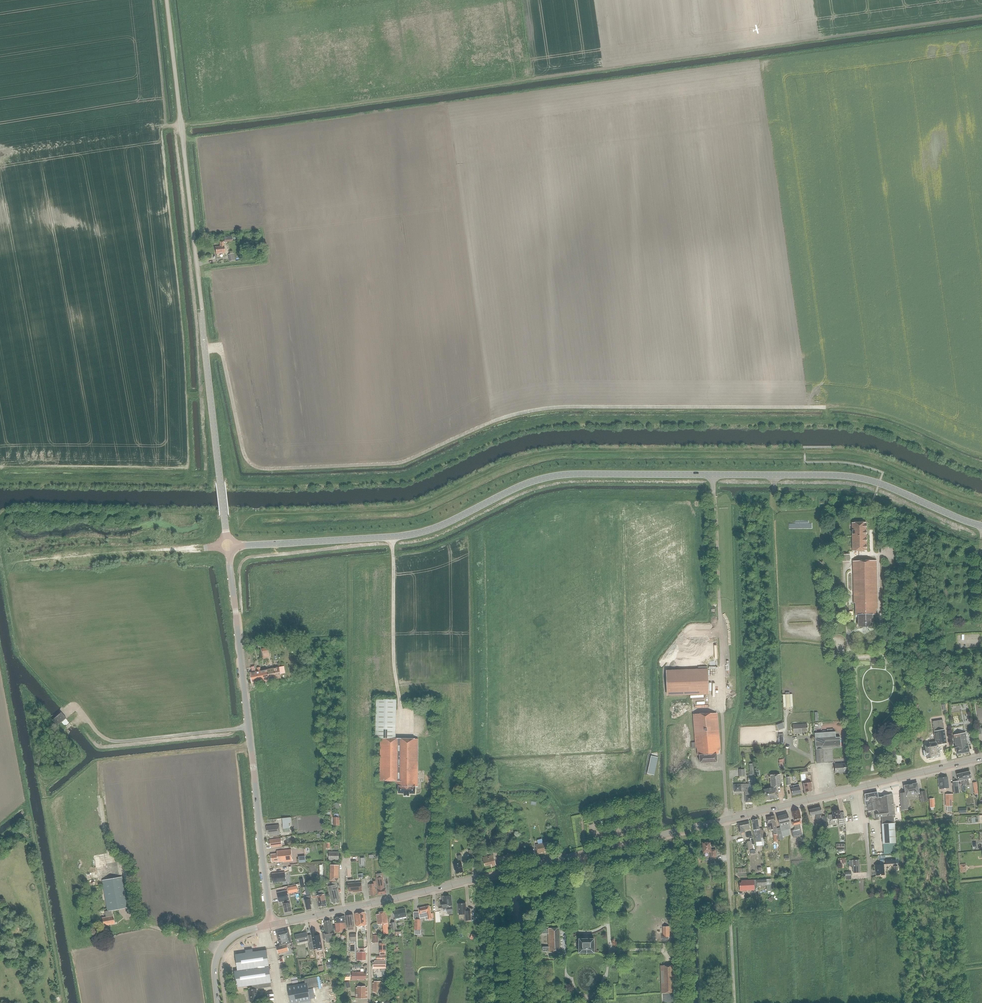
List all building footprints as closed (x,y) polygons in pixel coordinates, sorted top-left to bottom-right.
[(216,254),(225,253),(223,241),(220,242),(220,247),(215,247),(216,254)] [(866,522),(852,522),(853,530),(853,537),(853,543),(853,547),(853,551),(867,550),(867,546),(867,538),(867,527),(866,522)] [(853,561),(853,567),(854,603),(856,603),(856,615),(859,615),(859,626),(873,625),(872,615),(876,615),(876,609),(878,609),(877,560),(853,561)] [(281,677),(281,674),(286,673),(284,666),(279,667),(274,668),(275,674),(276,673),(277,678),(281,677)] [(262,676),(261,670),(260,667),(257,668),(258,671),(256,671),(258,677),(257,677),(258,681),(265,680),(264,676),(262,676)] [(698,668),(666,670),(667,695),(708,693),(707,668),(707,667),(698,667),(698,668)] [(270,679),(277,678),(276,673),(275,674),(274,668),(268,669),(270,679)] [(265,680),(270,679),(268,669),(261,670),(262,676),(264,676),(265,680)] [(792,706),(792,694),(789,694),(789,692),(785,692),(786,695),(783,695),(784,707),(792,706)] [(376,739),(381,739),(380,780),(396,780),(398,784),(398,792),(404,792),(404,795),(409,795),(409,793),(416,793),(416,786),(418,786),(418,738),(396,738),(397,700),(376,700),(376,739)] [(52,720),(57,726),(66,718),(61,712),(52,720)] [(719,749),(720,749),(717,712),(693,714),(695,743),(696,748),(697,748),(698,755),(699,755),(700,763),(717,761),(717,753),(719,753),(719,749)] [(933,722),(934,731),(935,742),(929,742),(930,746),(925,746),(926,750),(923,751),(924,757),(927,756),(927,759),(929,760),(931,760),(933,758),(932,758),(940,757),(939,751),(938,751),(938,745),(946,743),(943,721),(933,722)] [(806,730),(808,730),(807,724),(793,725),(794,733),(806,732),(806,730)] [(815,734),(817,764),(833,763),(832,748),(841,748),(841,737),(836,738),(836,732),(834,732),(834,729),(828,729),(828,733),(815,734)] [(957,754),(970,752),(968,745),(965,733),(954,735),(956,748),(957,754)] [(658,758),(652,756),(647,774),(654,775),(658,758)] [(835,764),(835,766),(836,773),(848,772),(848,764),(835,764)] [(966,786),(969,785),(968,779),(972,778),(970,771),(963,773),(964,776),(966,785),(966,786)] [(966,785),(964,776),(963,773),(957,774),(959,781),(962,780),(963,786),(966,785)] [(777,787),(781,787),(780,775),(770,775),(771,788),(764,790),(766,800),(779,798),(777,787)] [(949,788),(949,787),(948,777),(938,778),(940,789),(949,788)] [(812,788),(811,782),(809,783),(809,781),(805,782),(805,783),(803,784),(805,792),(812,791),(812,788)] [(907,796),(919,794),(921,802),(927,801),(925,791),(919,792),(917,783),(904,786),(905,792),(900,793),(901,811),(908,810),(907,796)] [(734,792),(745,792),(749,792),(748,784),(734,785),(734,792)] [(745,792),(746,803),(753,802),(752,784),(748,784),(749,792),(745,792)] [(791,786),(792,795),(801,793),(799,785),(791,786)] [(877,792),(865,794),(866,801),(867,801),(869,811),(875,810),(875,818),(876,818),(879,817),(882,817),(893,815),(894,815),(895,815),(893,794),(883,795),(883,797),(878,797),(877,792)] [(813,809),(809,810),(810,816),(815,814),(816,818),(821,817),(820,815),(823,815),(821,807),(817,808),(813,809)] [(793,817),(794,820),(795,821),(792,822),(793,826),(794,825),(795,829),(793,830),(791,831),(793,837),(802,835),(800,824),(801,824),(800,819),(801,818),(799,810),(792,812),(793,816),(793,817)] [(846,824),(845,817),(844,812),(840,813),(840,810),(833,811),(833,815),(832,815),(832,820),(837,819),(837,820),(839,820),(839,825),(846,824)] [(788,814),(778,817),(779,824),(780,824),(781,831),(782,834),(778,834),(779,840),(783,839),(783,837),(790,835),(789,829),(791,829),(789,822),(790,822),(788,814)] [(894,823),(894,815),(882,817),(882,824),(883,844),(896,843),(895,823),(894,823)] [(770,817),(767,817),(768,824),(767,824),(768,830),(771,830),(777,829),(775,817),(775,816),(774,816),(773,816),(772,816),(771,817),(770,817)] [(291,817),(283,818),(284,829),(290,829),(290,824),(292,823),(291,817)] [(763,831),(760,832),(760,829),(759,829),(758,820),(752,821),(753,830),(754,834),(755,835),(756,843),(762,842),(761,838),(764,838),(763,831)] [(749,821),(738,824),(740,834),(745,832),(746,836),(747,838),(752,837),(752,835),(749,821)] [(269,835),(281,834),(280,824),(267,825),(268,834),(269,833),(269,835)] [(272,846),(282,845),(281,838),(269,839),(270,845),(271,845),(272,846)] [(550,850),(552,849),(550,843),(548,844),(548,841),(536,844),(538,855),(550,852),(550,850)] [(710,851),(711,857),(716,856),(716,849),(710,849),(710,842),(703,843),(703,852),(710,851)] [(292,860),(291,849),(277,850),(277,853),(271,854),(272,861),(278,861),(283,861),(292,860)] [(328,859),(335,860),(338,860),(339,852),(329,851),(328,859)] [(492,866),(496,865),(494,855),(483,857),(485,865),(491,864),(492,866)] [(853,873),(860,873),(860,865),(859,865),(859,860),(849,860),(849,865),(853,865),(853,873)] [(456,873),(463,872),(462,862),(453,864),(455,871),(456,870),(456,873)] [(884,864),(875,865),(876,876),(885,875),(884,864)] [(338,878),(338,865),(330,865),(329,881),(336,881),(338,878)] [(286,873),(273,875),(274,884),(287,882),(286,873)] [(122,877),(102,880),(107,911),(111,910),(127,907),(122,877)] [(383,877),(376,878),(378,890),(378,895),(386,894),(385,889),(386,889),(385,885),(383,877)] [(766,879),(754,880),(742,881),(742,883),(740,883),(740,889),(742,889),(742,891),(755,890),(754,886),(757,885),(757,886),(767,885),(766,879)] [(375,894),(377,894),(376,881),(373,881),(374,884),(368,884),(369,895),(371,895),(371,897),(376,896),(375,894)] [(348,885),(349,893),(354,892),(354,893),(362,892),(361,884),(348,885)] [(337,889),(336,885),(329,887),(332,903),(334,902),(334,904),(340,903),(339,899),(340,899),(337,889)] [(321,894),(317,895),(316,891),(312,892),(313,899),(317,898),(319,907),(322,907),(327,906),(324,890),(320,891),(321,894)] [(280,902),(285,901),(289,900),(290,900),(288,891),(278,893),(280,902)] [(453,914),(451,897),(449,897),(449,896),(445,896),(445,898),(443,898),(443,902),(442,902),(442,908),(447,907),(447,911),(449,911),(449,914),(453,914)] [(289,900),(285,901),(286,904),(283,904),(285,912),(292,911),(289,900)] [(471,911),(467,911),(466,903),(458,904),(459,915),(465,914),(466,920),(471,920),(471,911)] [(429,906),(418,908),(419,913),(420,914),(427,913),(429,920),(432,919),(430,906),(429,906)] [(395,919),(407,916),(405,908),(393,910),(395,919)] [(106,917),(101,918),(103,925),(114,923),(113,916),(112,916),(111,910),(107,911),(108,911),(107,911),(105,911),(106,917)] [(357,925),(366,924),(365,912),(355,913),(357,925)] [(378,925),(388,923),(387,912),(380,913),(380,914),(377,915),(378,925)] [(335,932),(345,931),(345,925),(343,915),(335,916),(336,922),(333,923),(335,932)] [(353,915),(346,916),(348,927),(348,930),(354,930),(354,927),(353,915)] [(325,933),(322,934),(323,938),(326,937),(326,940),(327,943),(334,942),(333,936),(334,936),(333,929),(332,922),(330,922),(330,920),(325,921),(325,923),(324,923),(325,931),(325,933)] [(559,928),(548,928),(548,930),(542,930),(542,934),(548,934),(549,947),(542,947),(543,951),(549,951),(549,953),(560,952),(559,928)] [(322,950),(320,935),(316,936),(315,929),(310,930),(314,949),(317,949),(317,951),(322,950)] [(286,943),(292,941),(288,930),(277,933),(280,945),(276,946),(278,953),(288,950),(286,943)] [(310,950),(314,949),(312,940),(310,934),(308,934),(307,931),(295,935),(297,942),(308,939),(309,943),(308,943),(310,950)] [(594,939),(579,939),(579,952),(594,952),(594,939)] [(264,987),(271,986),(270,981),(266,950),(239,954),(236,957),(237,970),(234,970),(236,987),(252,984),(252,987),(264,986),(264,987)] [(381,969),(386,969),(386,960),(375,960),(375,962),(373,962),(373,967),(375,967),(375,969),(381,969)] [(675,964),(660,965),(661,970),(664,970),(664,983),(661,983),(662,993),(677,992),(675,964)] [(315,977),(304,979),(305,983),(288,986),(291,1002),(300,1002),(311,1001),(309,989),(318,987),(317,977),(315,977)] [(381,989),(381,981),(374,980),(374,982),(373,982),(372,991),(378,991),(378,994),(380,994),(380,991),(384,991),(384,989),(381,989)] [(256,988),(264,987),(264,986),(252,987),(252,989),(248,990),(250,1001),(258,1000),(256,988)] [(366,998),(366,988),(365,988),(365,986),(358,986),(358,987),(357,987),(357,998),(366,998)]
